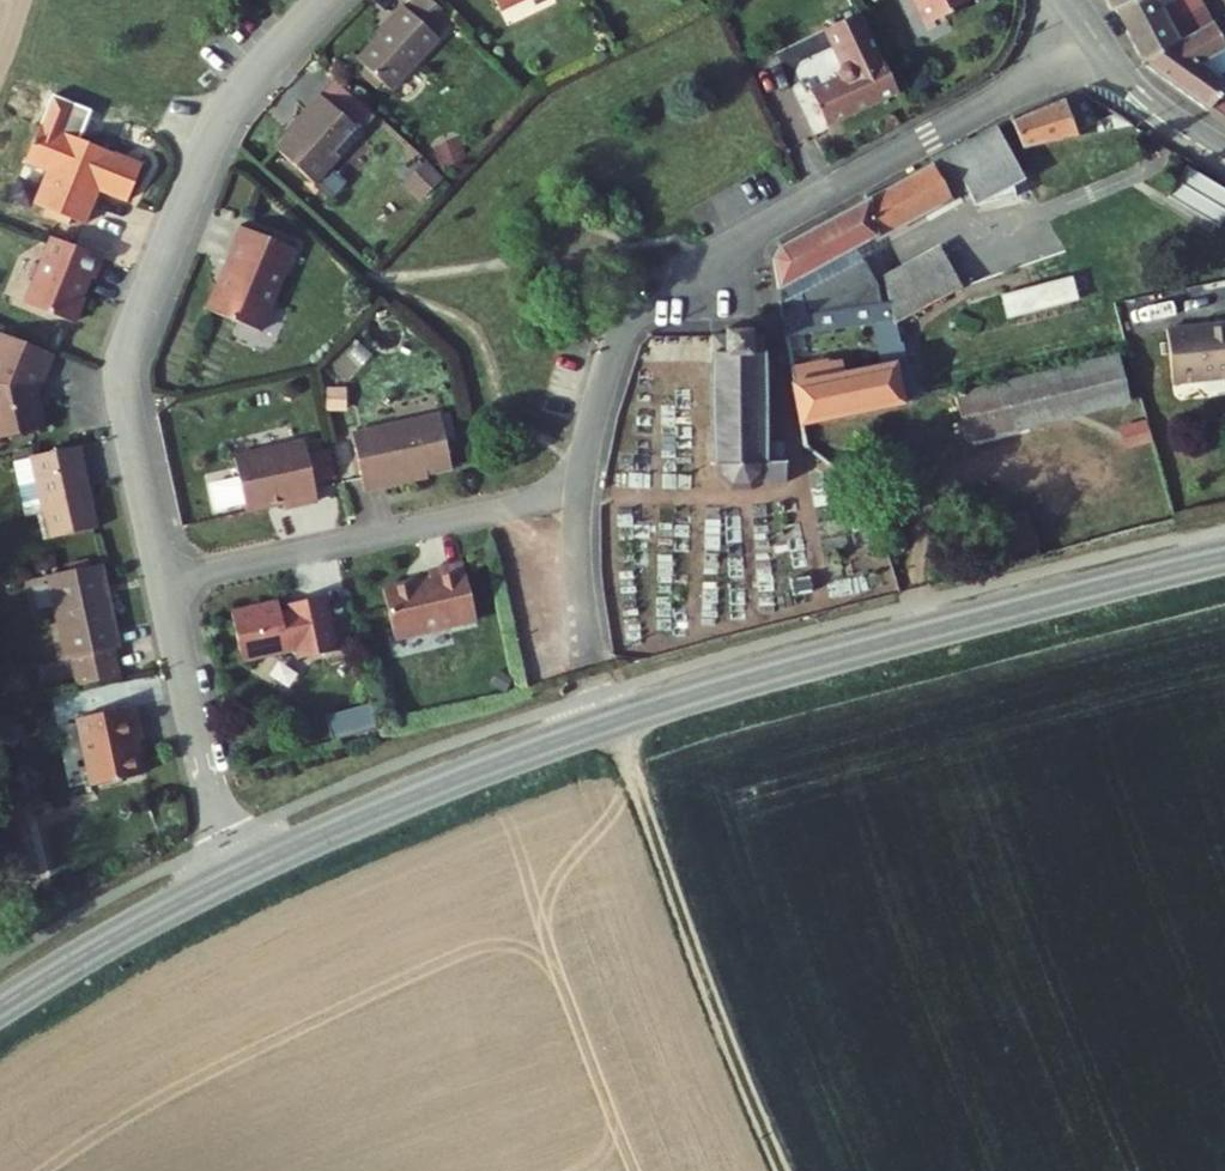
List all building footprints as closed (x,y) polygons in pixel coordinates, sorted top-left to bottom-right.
[(509,22),(556,0),(499,0),(509,22)] [(936,39),(960,27),(959,24),(988,11),(984,0),(917,0),(936,39)] [(1120,13),(1147,0),(1113,0),(1120,13)] [(1149,70),(1213,38),(1208,28),(1203,19),(1192,0),(1147,0),(1120,13),(1149,70)] [(454,47),(418,13),(404,28),(407,30),(372,67),(405,99),(454,47)] [(900,105),(863,26),(828,43),(845,78),(843,81),(842,83),(841,85),(841,86),(841,87),(841,90),(841,91),(841,92),(813,105),(829,139),(900,105)] [(1224,133),(1224,89),(1224,88),(1224,39),(1216,43),(1213,38),(1149,70),(1224,133)] [(322,119),(289,154),(326,190),(375,139),(334,101),(320,116),(322,119)] [(1019,137),(1029,164),(1144,136),(1124,124),(1105,134),(1089,102),(1019,137)] [(163,154),(62,114),(47,152),(69,161),(56,194),(106,214),(115,193),(111,184),(120,180),(149,191),(163,154)] [(461,143),(436,149),(440,167),(465,161),(461,143)] [(973,209),(978,219),(988,213),(992,222),(1021,214),(1017,199),(1027,193),(999,148),(951,172),(973,209)] [(419,203),(442,179),(424,162),(401,185),(419,203)] [(951,172),(939,178),(958,217),(973,209),(951,172)] [(1198,176),(1178,208),(1224,236),(1224,193),(1198,176)] [(939,178),(872,214),(883,249),(885,255),(958,217),(939,178)] [(988,213),(978,219),(981,225),(992,222),(988,213)] [(814,286),(883,249),(872,214),(840,231),(789,259),(785,264),(783,268),(783,273),(795,350),(826,344),(814,286)] [(114,244),(65,224),(38,290),(86,310),(97,284),(91,281),(98,262),(106,265),(114,244)] [(305,257),(253,234),(241,261),(244,263),(231,291),(228,290),(220,309),(216,317),(269,340),(293,284),(305,257)] [(953,267),(917,286),(937,326),(973,306),(953,267)] [(894,297),(897,309),(901,330),(904,344),(937,326),(917,286),(894,297)] [(1079,288),(1011,312),(1019,334),(1087,310),(1079,288)] [(863,337),(885,333),(901,330),(897,309),(861,315),(863,337)] [(17,314),(0,357),(0,359),(3,360),(0,365),(6,390),(4,396),(10,421),(62,409),(53,369),(55,365),(58,366),(70,335),(17,314)] [(799,374),(809,432),(917,409),(904,344),(901,330),(885,333),(894,379),(857,386),(855,376),(848,372),(837,373),(837,368),(799,374)] [(1172,338),(1177,392),(1224,387),(1224,336),(1199,339),(1199,336),(1172,338)] [(723,344),(726,484),(734,497),(760,498),(763,493),(800,492),(800,472),(780,472),(778,353),(778,342),(758,343),(758,338),(738,339),(738,344),(723,344)] [(1124,374),(959,407),(966,442),(1131,408),(1124,374)] [(452,401),(364,419),(376,476),(395,472),(394,469),(463,455),(452,401)] [(1120,428),(1122,447),(1150,443),(1148,424),(1120,428)] [(316,425),(246,441),(258,496),(298,487),(299,492),(329,486),(325,469),(319,439),(316,425)] [(112,512),(97,429),(49,438),(33,441),(40,482),(56,479),(65,521),(112,512)] [(343,435),(319,439),(325,469),(349,464),(343,435)] [(441,563),(394,572),(404,623),(486,607),(475,549),(439,557),(441,563)] [(121,570),(118,551),(64,561),(81,647),(86,645),(129,637),(135,636),(124,585),(121,583),(119,573),(121,570)] [(348,633),(337,579),(309,584),(311,589),(291,593),(289,585),(242,595),(252,642),(318,628),(320,639),(348,633)] [(134,663),(129,637),(86,645),(91,671),(134,663)] [(157,731),(149,697),(91,709),(105,777),(155,767),(149,733),(157,731)] [(369,704),(325,715),(330,738),(375,728),(369,704)]
